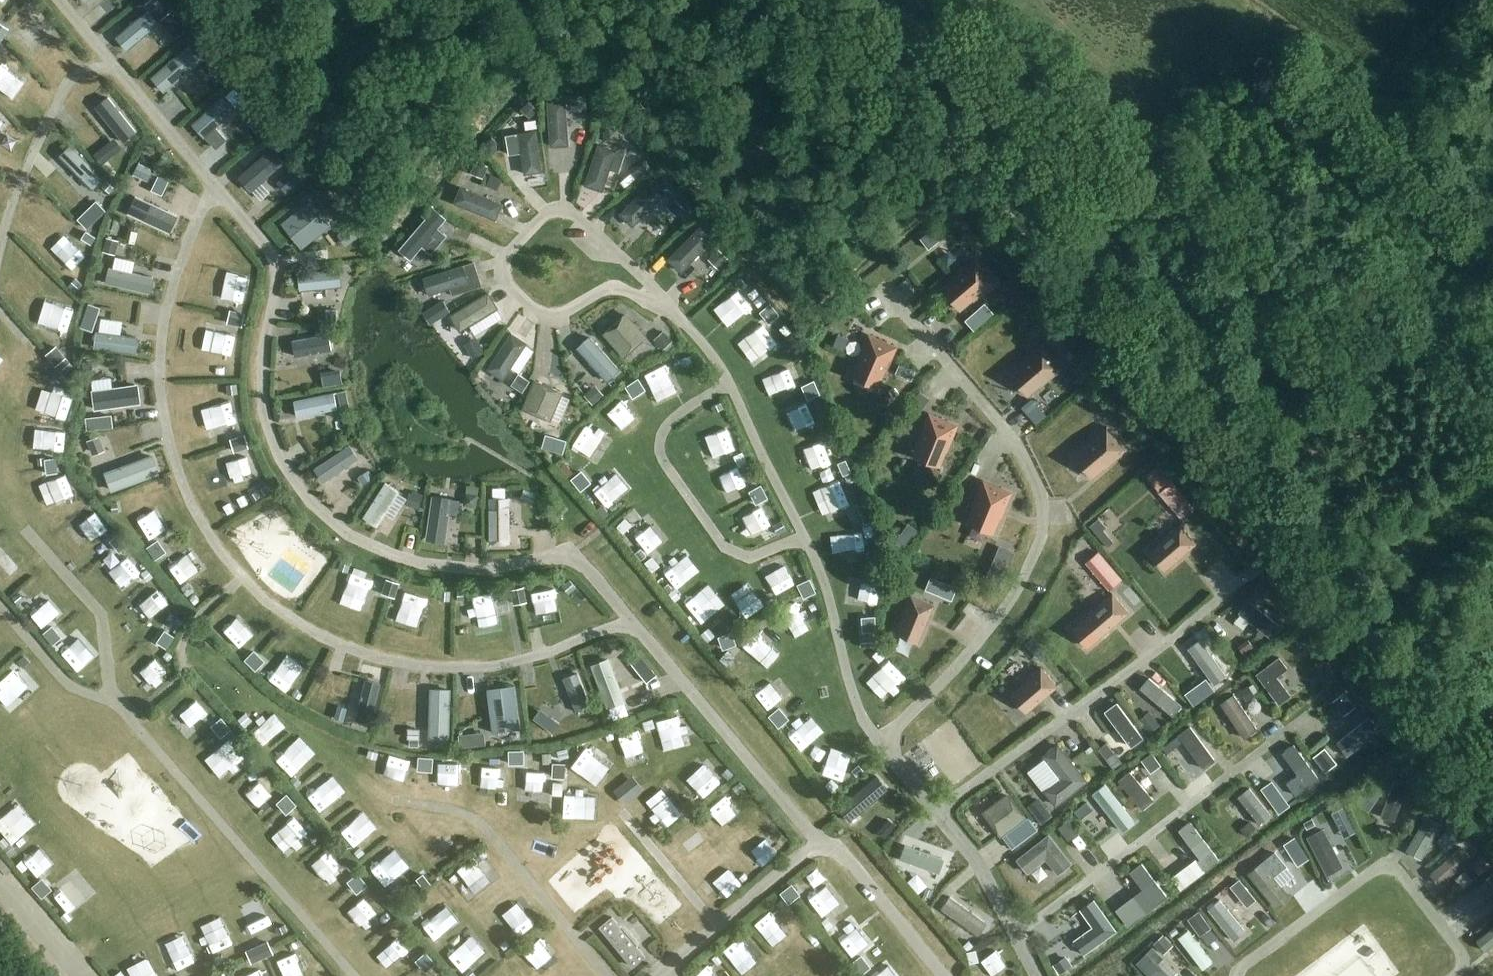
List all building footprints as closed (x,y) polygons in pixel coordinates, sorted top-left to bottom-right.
[(160,21),(167,28),(177,19),(171,12),(160,21)] [(8,29),(0,23),(0,42),(8,29)] [(12,53),(0,70),(19,83),(31,67),(12,53)] [(223,80),(216,72),(205,81),(212,89),(223,80)] [(221,97),(193,123),(205,136),(216,148),(226,139),(215,127),(233,110),(235,109),(233,106),(243,97),(235,88),(225,97),(223,95),(221,97)] [(583,96),(570,96),(571,111),(584,110),(583,96)] [(3,121),(10,100),(0,97),(0,120),(3,121)] [(126,146),(140,135),(111,98),(97,109),(126,146)] [(530,101),(522,109),(531,119),(539,111),(530,101)] [(565,101),(546,102),(549,147),(568,146),(565,101)] [(617,129),(608,126),(602,132),(604,141),(612,144),(619,138),(617,129)] [(537,131),(519,134),(526,175),(544,172),(537,131)] [(115,154),(106,144),(93,155),(102,165),(115,154)] [(597,145),(584,187),(602,193),(615,151),(597,145)] [(253,192),(287,162),(274,148),(240,178),(253,192)] [(639,158),(628,166),(636,179),(648,171),(639,158)] [(477,162),(472,174),(484,179),(489,167),(477,162)] [(149,182),(155,170),(140,163),(134,175),(149,182)] [(285,192),(303,177),(295,167),(277,183),(285,192)] [(651,182),(619,215),(632,228),(664,195),(651,182)] [(462,188),(455,204),(497,221),(504,205),(462,188)] [(171,234),(180,217),(137,196),(129,213),(171,234)] [(674,200),(667,208),(676,216),(683,208),(674,200)] [(332,226),(311,201),(282,224),(288,233),(297,226),(311,243),(332,226)] [(440,211),(433,219),(442,227),(449,218),(440,211)] [(426,219),(400,250),(412,261),(423,247),(432,255),(443,242),(434,234),(438,229),(426,219)] [(347,246),(358,238),(349,227),(338,235),(347,246)] [(699,228),(667,260),(680,274),(712,241),(699,228)] [(116,255),(119,241),(107,238),(104,252),(116,255)] [(948,250),(942,243),(932,251),(938,259),(948,250)] [(718,250),(708,260),(718,270),(728,260),(718,250)] [(975,259),(941,289),(961,311),(995,282),(975,259)] [(430,296),(450,289),(452,295),(482,286),(474,263),(464,266),(424,278),(430,296)] [(152,295),(155,279),(110,268),(106,284),(152,295)] [(301,292),(343,287),(341,269),(299,274),(301,292)] [(490,293),(451,316),(460,332),(500,308),(490,293)] [(444,300),(436,304),(443,316),(451,312),(444,300)] [(994,313),(985,302),(975,311),(983,321),(994,313)] [(240,327),(243,314),(228,311),(226,323),(240,327)] [(338,323),(338,311),(327,311),(327,323),(338,323)] [(625,314),(602,335),(623,358),(647,337),(625,314)] [(767,326),(777,336),(786,328),(777,317),(767,326)] [(672,341),(663,331),(654,340),(662,349),(672,341)] [(137,354),(139,338),(97,333),(95,349),(137,354)] [(510,334),(486,371),(502,381),(526,344),(510,334)] [(849,339),(838,334),(832,346),(844,351),(849,339)] [(296,358),(333,352),(330,335),(293,341),(296,358)] [(878,388),(895,347),(869,336),(851,377),(878,388)] [(477,337),(465,344),(474,359),(486,352),(477,337)] [(589,337),(575,349),(605,382),(619,370),(589,337)] [(1043,344),(1008,374),(1027,397),(1062,367),(1043,344)] [(65,357),(56,346),(45,355),(54,366),(65,357)] [(85,376),(94,375),(93,362),(83,363),(85,376)] [(673,368),(654,377),(658,385),(677,376),(673,368)] [(518,375),(511,386),(522,393),(529,382),(518,375)] [(533,380),(520,409),(549,422),(562,393),(533,380)] [(95,410),(141,404),(139,385),(93,391),(95,410)] [(1085,393),(1093,402),(1102,394),(1094,385),(1085,393)] [(595,386),(584,396),(592,405),(603,395),(595,386)] [(341,408),(350,407),(347,392),(339,393),(341,408)] [(919,392),(912,401),(923,409),(929,399),(919,392)] [(820,393),(807,399),(815,418),(829,411),(820,393)] [(298,417),(338,409),(335,394),(295,402),(298,417)] [(939,466),(945,450),(947,451),(958,424),(929,412),(917,439),(920,440),(913,455),(939,466)] [(1108,427),(1073,455),(1092,479),(1127,450),(1108,427)] [(234,453),(247,448),(243,436),(229,441),(234,453)] [(86,451),(97,449),(95,437),(84,439),(86,451)] [(243,450),(248,467),(267,461),(262,444),(243,450)] [(324,483),(359,459),(351,446),(315,470),(324,483)] [(153,455),(105,473),(112,491),(160,474),(153,455)] [(839,495),(862,484),(855,470),(832,481),(839,495)] [(363,486),(375,478),(370,471),(359,478),(363,486)] [(999,518),(1001,518),(1012,491),(983,479),(972,506),(974,507),(967,524),(992,534),(999,518)] [(379,528),(400,493),(385,484),(364,518),(379,528)] [(531,504),(535,494),(523,490),(519,499),(531,504)] [(420,510),(423,498),(410,494),(406,505),(420,510)] [(475,508),(477,496),(465,494),(463,506),(475,508)] [(447,542),(453,499),(434,496),(427,539),(447,542)] [(509,543),(509,499),(488,499),(488,543),(509,543)] [(1106,527),(1098,518),(1086,528),(1105,549),(1113,541),(1103,530),(1106,527)] [(1164,539),(1149,552),(1165,571),(1195,544),(1179,525),(1163,538),(1164,539)] [(903,550),(911,540),(901,532),(893,543),(903,550)] [(698,546),(682,559),(696,575),(711,562),(698,546)] [(308,585),(316,564),(294,555),(286,576),(308,585)] [(555,601),(573,598),(569,575),(551,578),(555,601)] [(431,607),(439,585),(424,579),(416,602),(431,607)] [(393,598),(398,585),(385,581),(381,594),(393,598)] [(194,592),(187,584),(181,589),(187,597),(194,592)] [(726,584),(707,598),(714,606),(732,593),(726,584)] [(513,606),(526,603),(523,588),(510,591),(513,606)] [(1096,608),(1081,621),(1097,640),(1128,613),(1111,594),(1096,607),(1096,608)] [(903,615),(896,634),(919,643),(934,605),(910,595),(902,615),(903,615)] [(1272,640),(1282,628),(1248,602),(1238,614),(1272,640)] [(1024,644),(1033,653),(1042,644),(1034,635),(1024,644)] [(1246,656),(1256,649),(1247,639),(1238,646),(1246,656)] [(1211,683),(1223,674),(1198,640),(1186,648),(1211,683)] [(1277,704),(1290,695),(1277,678),(1288,670),(1279,658),(1255,676),(1277,704)] [(606,710),(625,703),(608,659),(589,666),(606,710)] [(1025,682),(1010,695),(1026,713),(1057,686),(1040,667),(1024,680),(1025,682)] [(1188,693),(1196,686),(1188,675),(1179,682),(1188,693)] [(789,700),(805,686),(796,676),(780,691),(789,700)] [(1173,718),(1182,707),(1149,679),(1140,690),(1173,718)] [(371,725),(381,685),(366,681),(356,721),(371,725)] [(1254,694),(1248,685),(1239,691),(1246,700),(1254,694)] [(447,736),(448,691),(431,691),(430,735),(447,736)] [(637,706),(650,702),(646,691),(633,696),(637,706)] [(1332,701),(1339,712),(1352,702),(1344,692),(1332,701)] [(1243,738),(1256,729),(1234,696),(1220,705),(1243,738)] [(574,703),(576,712),(597,707),(595,698),(574,703)] [(507,700),(508,721),(529,721),(528,699),(507,700)] [(1131,749),(1143,740),(1117,705),(1104,714),(1131,749)] [(345,722),(348,709),(338,707),(335,720),(345,722)] [(693,707),(674,709),(675,718),(694,716),(693,707)] [(1149,733),(1160,724),(1150,711),(1138,719),(1149,733)] [(634,727),(640,743),(661,735),(654,719),(634,727)] [(1202,769),(1214,760),(1190,727),(1178,736),(1202,769)] [(420,729),(407,729),(407,739),(408,739),(408,746),(419,746),(419,739),(420,739),(420,729)] [(610,736),(591,744),(599,763),(618,755),(610,736)] [(298,752),(312,764),(324,751),(310,739),(298,752)] [(1057,745),(1042,757),(1044,759),(1060,779),(1043,792),(1055,807),(1087,782),(1057,745)] [(523,751),(507,753),(510,774),(525,772),(523,751)] [(1151,774),(1162,766),(1152,752),(1141,760),(1151,774)] [(457,753),(457,773),(476,773),(477,754),(457,753)] [(702,768),(717,786),(736,771),(721,753),(702,768)] [(1142,811),(1154,802),(1129,773),(1118,782),(1142,811)] [(1413,778),(1410,788),(1419,791),(1422,781),(1413,778)] [(547,781),(548,802),(569,801),(568,779),(547,781)] [(1395,822),(1407,787),(1394,782),(1381,818),(1395,822)] [(689,784),(671,798),(683,813),(701,798),(689,784)] [(740,816),(755,802),(741,787),(726,801),(740,816)] [(1259,826),(1271,817),(1249,790),(1238,799),(1259,826)] [(1007,794),(982,814),(1001,837),(1002,836),(1012,849),(1037,830),(1034,827),(1027,817),(1026,818),(1007,794)] [(1027,807),(1041,825),(1053,816),(1039,798),(1027,807)] [(364,819),(368,834),(383,829),(378,814),(364,819)] [(699,824),(716,844),(728,834),(711,814),(699,824)] [(1423,859),(1442,826),(1427,817),(1408,850),(1423,859)] [(1066,837),(1075,830),(1068,820),(1059,827),(1066,837)] [(1246,836),(1255,827),(1249,820),(1239,829),(1246,836)] [(1204,866),(1216,857),(1190,823),(1178,832),(1204,866)] [(780,827),(760,844),(772,858),(792,841),(780,827)] [(1327,873),(1341,866),(1323,830),(1308,838),(1327,873)] [(1016,861),(1027,875),(1045,861),(1057,877),(1072,865),(1049,835),(1016,861)] [(1288,855),(1300,868),(1311,859),(1299,845),(1288,855)] [(1442,886),(1472,859),(1461,847),(1432,875),(1442,886)] [(418,861),(418,850),(401,851),(401,862),(418,861)] [(1491,865),(1482,855),(1470,865),(1479,875),(1491,865)] [(742,860),(723,871),(733,887),(752,877),(742,860)] [(1180,891),(1204,873),(1194,860),(1170,878),(1180,891)] [(1146,915),(1168,898),(1141,864),(1129,874),(1143,891),(1133,898),(1146,915)] [(1277,908),(1289,897),(1262,864),(1249,874),(1277,908)] [(1492,873),(1485,879),(1492,889),(1492,888),(1492,874),(1492,873)] [(825,890),(839,905),(853,892),(838,877),(825,890)] [(1239,899),(1248,892),(1240,881),(1231,888),(1239,899)] [(1464,914),(1490,894),(1483,885),(1457,905),(1464,914)] [(403,894),(397,886),(390,891),(397,899),(403,894)] [(1219,900),(1207,910),(1232,942),(1245,933),(1219,900)] [(1092,928),(1073,942),(1083,957),(1116,933),(1094,901),(1080,911),(1092,928)] [(782,903),(770,916),(790,934),(802,921),(782,903)] [(420,913),(414,905),(407,910),(414,918),(420,913)] [(1188,920),(1201,938),(1212,929),(1199,912),(1188,920)] [(632,966),(644,956),(612,917),(600,927),(632,966)] [(758,963),(772,951),(754,929),(740,940),(758,963)] [(1492,946),(1492,929),(1477,943),(1485,952),(1492,946)] [(1202,970),(1212,963),(1188,931),(1178,939),(1202,970)] [(1153,944),(1160,952),(1170,942),(1163,934),(1153,944)] [(272,953),(267,941),(246,951),(252,962),(272,953)] [(915,970),(903,955),(884,969),(889,975),(908,975),(915,970)] [(1146,955),(1136,965),(1146,975),(1167,975),(1146,955)] [(1061,974),(1069,968),(1063,959),(1055,965),(1061,974)]
